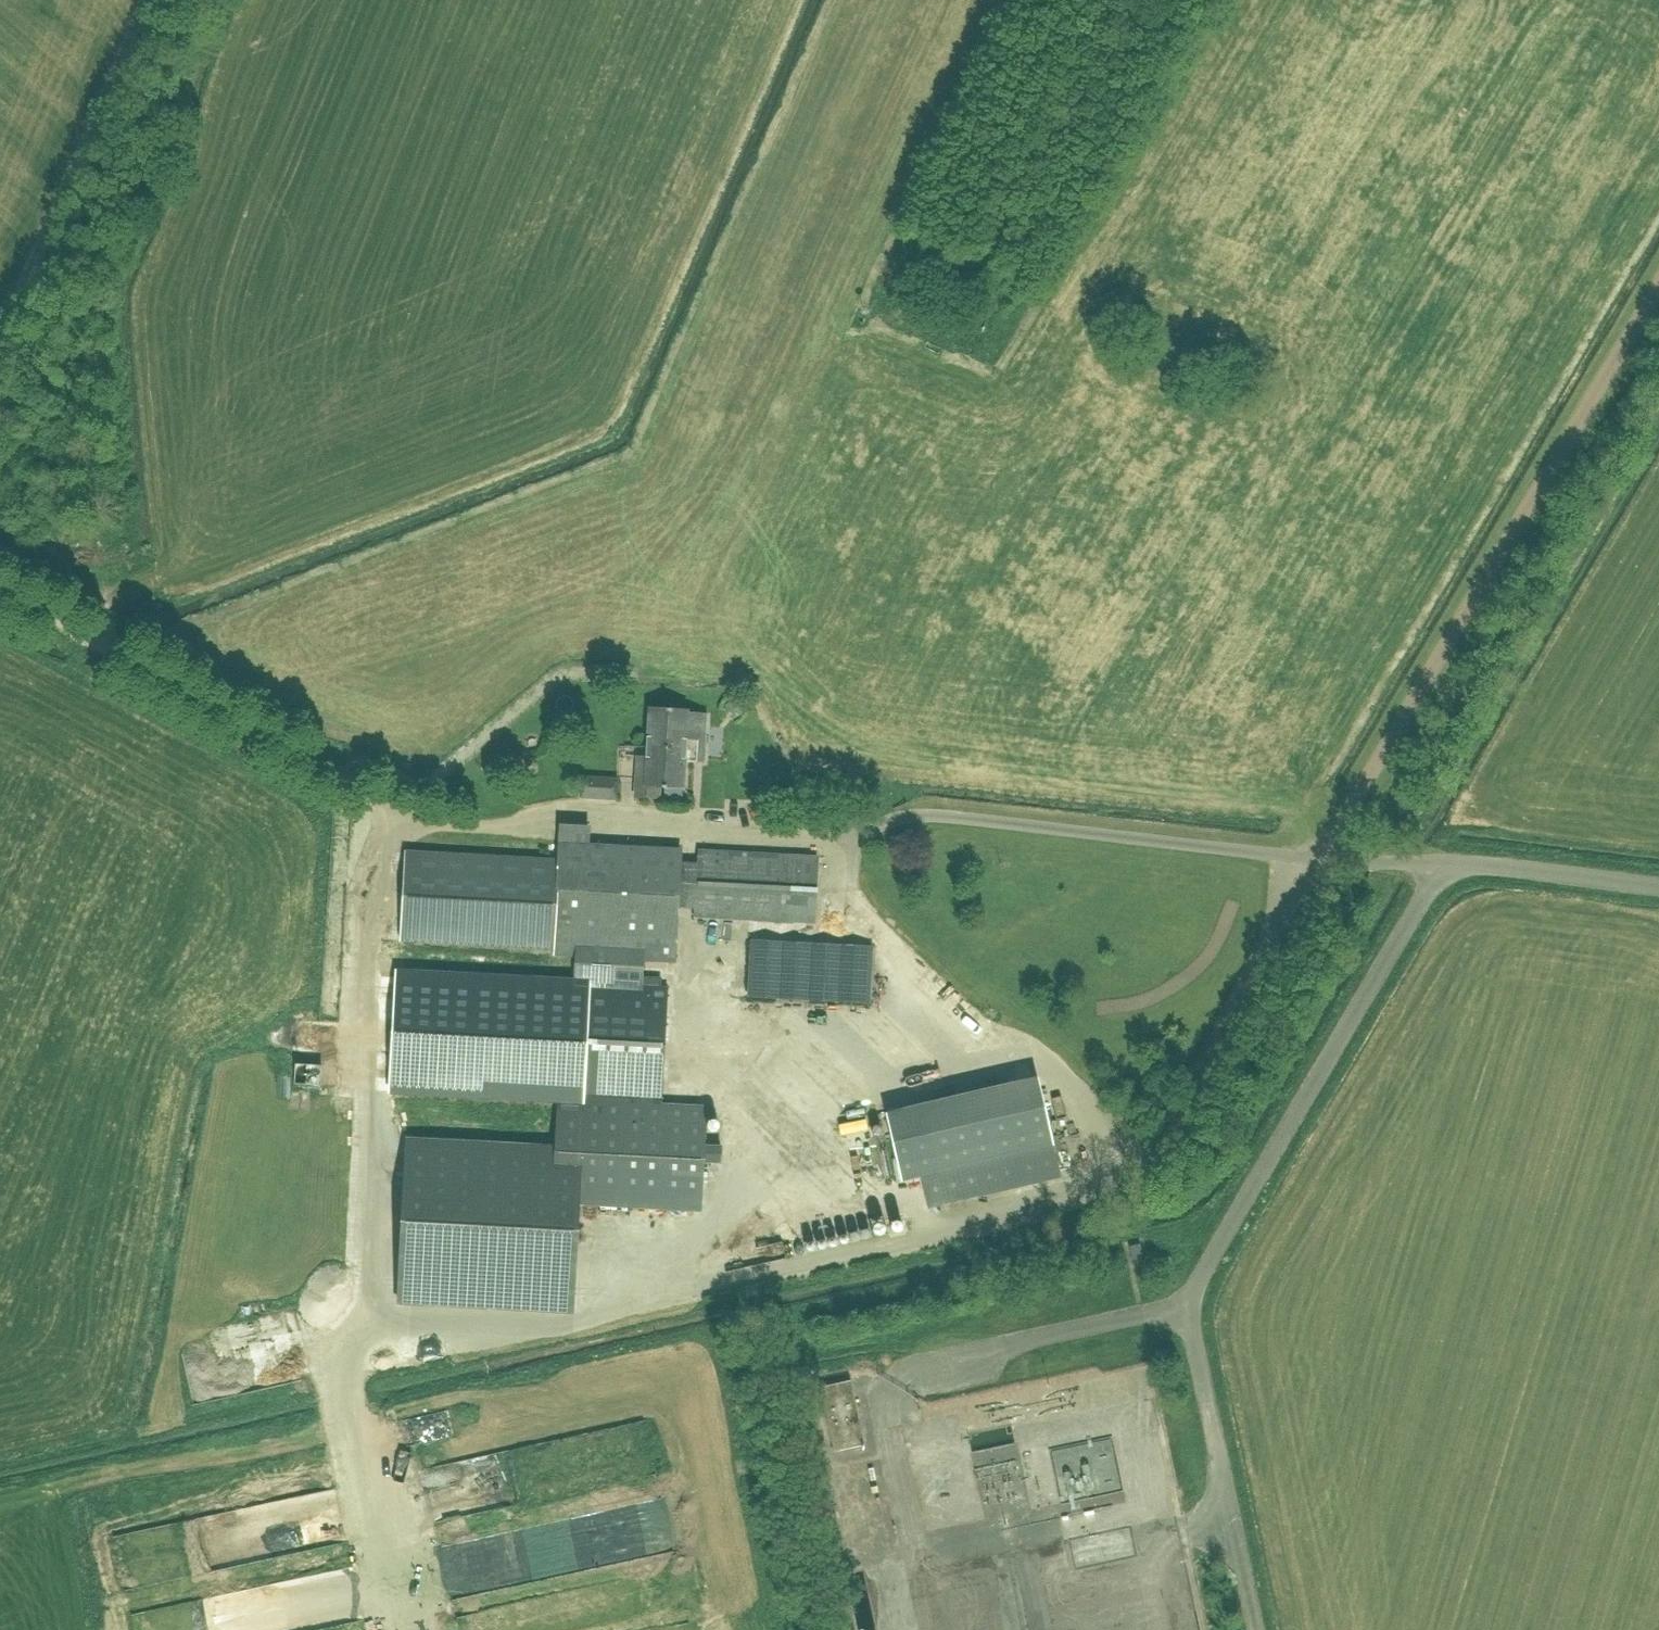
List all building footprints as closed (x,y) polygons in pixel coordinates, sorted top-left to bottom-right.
[(646,748),(686,750),(703,751),(703,740),(705,740),(707,714),(688,713),(688,710),(648,708),(646,748)] [(646,748),(646,758),(641,757),(641,767),(638,767),(637,797),(657,798),(658,787),(684,789),(686,750),(646,748)] [(581,779),(581,798),(617,800),(618,781),(581,779)] [(563,841),(593,842),(594,825),(564,824),(563,841)] [(392,1091),(558,1101),(555,1152),(407,1144),(397,1300),(570,1310),(577,1196),(700,1203),(705,1110),(660,1107),(667,989),(642,988),(643,963),(675,965),(682,852),(561,844),(560,863),(406,854),(401,941),(576,951),(574,984),(399,973),(392,1091)] [(814,928),(819,860),(699,853),(694,920),(814,928)] [(765,945),(765,973),(875,973),(874,944),(765,945)] [(896,1137),(1044,1110),(1038,1077),(1027,1079),(1020,1042),(992,1047),(995,1062),(886,1082),(896,1137)] [(301,1088),(329,1085),(327,1063),(299,1065),(301,1088)] [(1050,1109),(901,1139),(910,1182),(1059,1151),(1050,1109)] [(1134,1264),(1144,1261),(1140,1244),(1129,1247),(1134,1264)] [(193,1389),(311,1365),(307,1348),(190,1372),(193,1389)] [(851,1381),(820,1388),(833,1451),(864,1444),(851,1381)] [(1104,1407),(1019,1420),(1025,1459),(1054,1454),(1052,1443),(1108,1434),(1104,1407)] [(1096,1441),(1100,1455),(1120,1450),(1117,1436),(1096,1441)] [(978,1454),(981,1467),(1023,1456),(1020,1443),(978,1454)] [(256,1511),(144,1531),(152,1575),(316,1545),(311,1513),(290,1517),(293,1536),(262,1542),(256,1511)] [(342,1617),(311,1618),(312,1629),(357,1627),(357,1612),(342,1613),(342,1617)] [(574,1629),(626,1629),(624,1620),(574,1629)]
